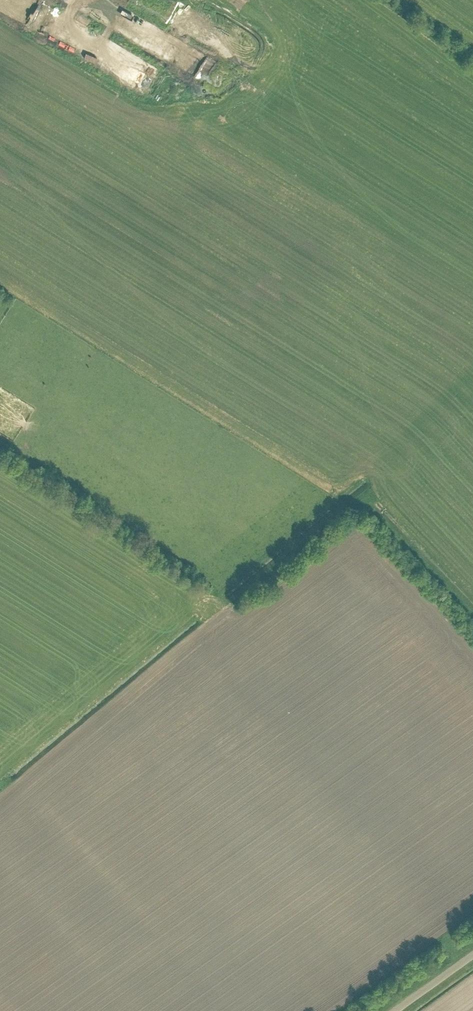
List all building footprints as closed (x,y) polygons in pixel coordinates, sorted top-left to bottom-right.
[(107,62),(102,77),(115,81),(120,67),(107,62)]
